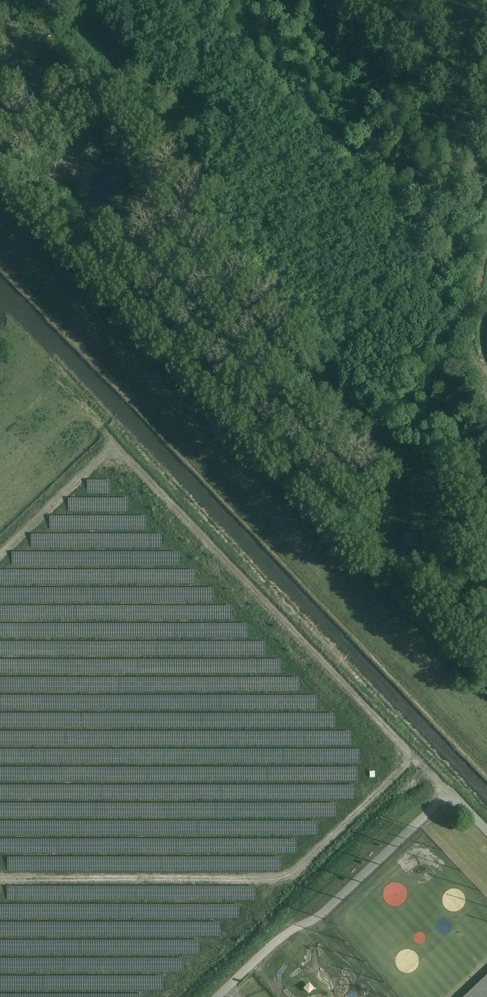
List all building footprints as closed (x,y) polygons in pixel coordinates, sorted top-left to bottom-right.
[(413,114),(409,119),(420,127),(424,121),(413,114)] [(464,996),(486,996),(486,975),(464,996)]
